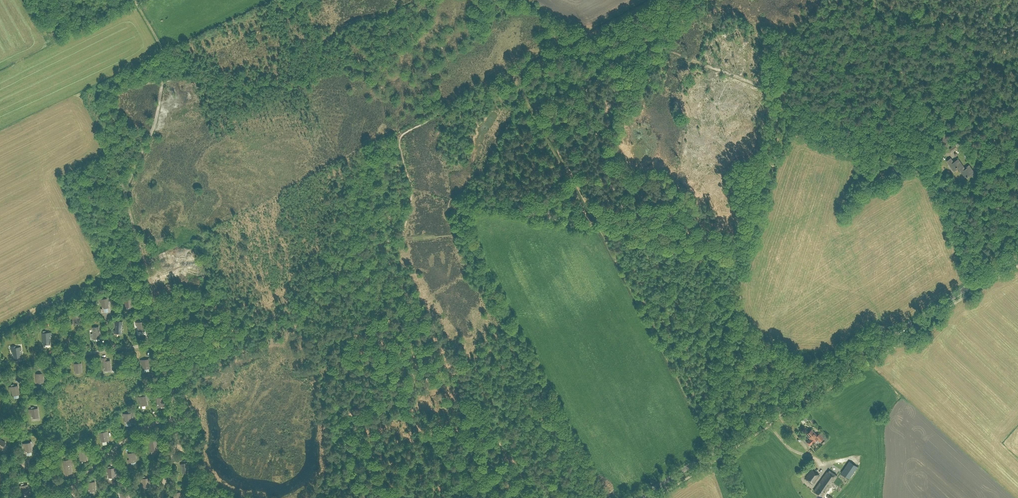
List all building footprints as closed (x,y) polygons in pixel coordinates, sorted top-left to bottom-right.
[(940,142),(948,146),(952,137),(945,133),(940,142)] [(958,148),(957,148),(960,146),(958,143),(955,144),(956,145),(950,148),(952,151),(958,148)] [(947,160),(954,171),(959,168),(966,177),(969,175),(970,177),(976,173),(969,164),(965,167),(958,158),(954,161),(951,157),(947,160)] [(50,344),(50,341),(49,335),(52,335),(52,332),(43,333),(43,342),(43,345),(50,344)] [(104,370),(111,369),(110,360),(107,360),(106,357),(102,357),(102,361),(103,361),(104,370)] [(13,395),(19,394),(17,385),(11,386),(13,395)] [(820,441),(823,438),(826,441),(828,439),(822,432),(820,434),(820,433),(817,435),(812,429),(806,434),(813,442),(817,438),(820,441)] [(158,452),(158,449),(156,440),(150,441),(151,450),(152,453),(158,452)] [(130,462),(137,461),(135,452),(128,453),(130,462)] [(66,474),(72,473),(70,464),(73,463),(72,458),(63,460),(64,465),(66,474)] [(857,466),(849,460),(841,472),(849,478),(857,466)] [(876,464),(871,476),(878,478),(883,467),(876,464)] [(811,469),(805,478),(813,483),(819,475),(811,469)] [(827,472),(814,490),(823,497),(827,491),(837,476),(829,470),(828,472),(827,472)] [(23,494),(29,493),(27,484),(21,485),(23,494)]
